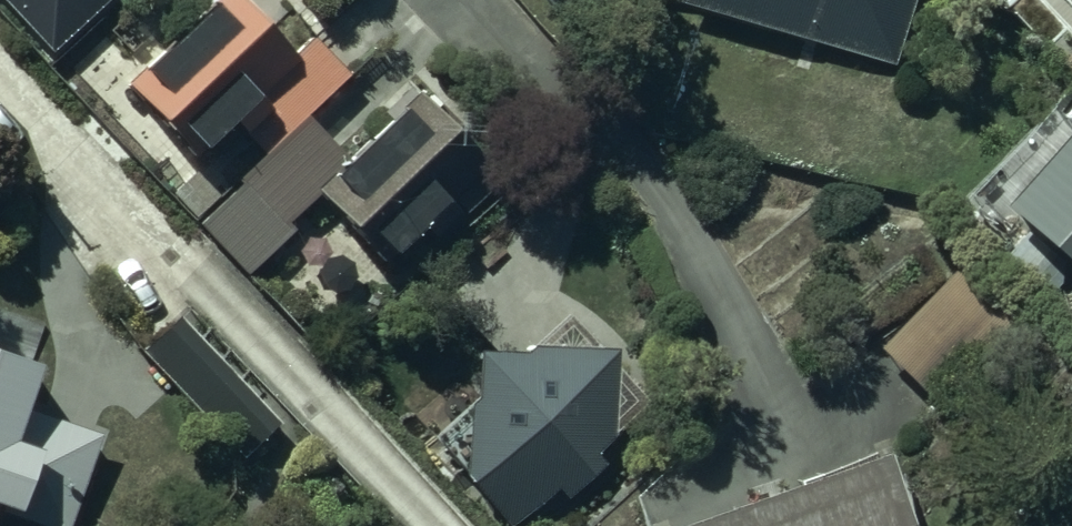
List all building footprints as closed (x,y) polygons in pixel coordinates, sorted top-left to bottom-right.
[(350,165),(306,119),(349,78),(311,38),(289,59),(233,0),(215,0),(125,91),(177,151),(182,147),(194,162),(231,131),(241,144),(245,140),(262,160),(238,180),(242,185),(195,226),(241,280),(291,237),(284,229),(317,201),(350,165)] [(674,5),(891,69),(911,0),(675,0),(674,5)] [(350,165),(317,201),(366,259),(373,252),(386,267),(420,238),(426,245),(458,218),(450,209),(453,207),(464,220),(489,198),(475,182),(487,172),(422,96),(350,165)] [(997,218),(1071,281),(1071,112),(1060,126),(1069,133),(997,218)] [(956,273),(876,357),(937,411),(1014,324),(956,273)] [(170,324),(138,357),(246,462),(278,430),(170,324)] [(435,444),(464,472),(457,479),(510,525),(513,525),(556,494),(565,505),(604,475),(593,461),(611,447),(612,358),(471,357),(471,408),(463,408),(463,414),(435,444)] [(714,525),(904,525),(880,465),(714,525)]
